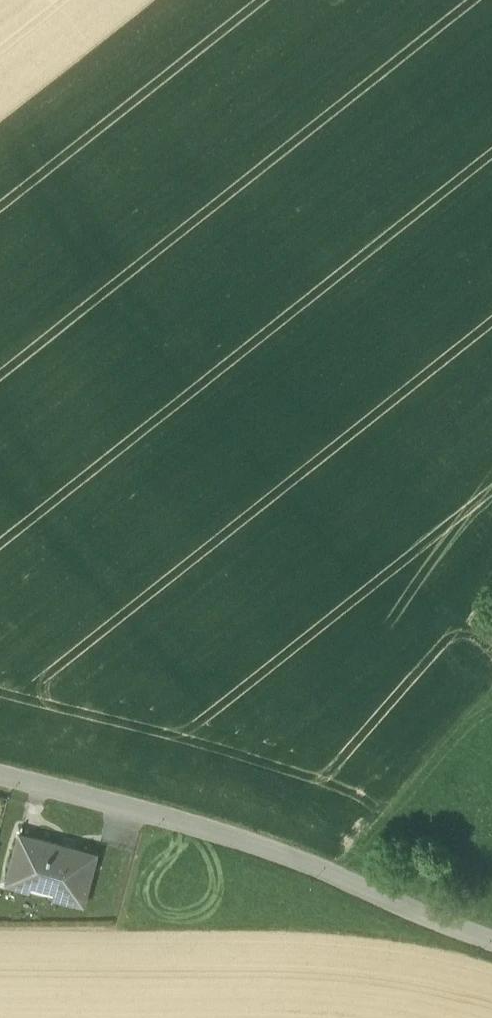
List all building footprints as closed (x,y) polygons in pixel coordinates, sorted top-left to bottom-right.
[(61,898),(84,904),(98,855),(19,834),(8,878),(25,882),(27,874),(64,884),(61,898)]
